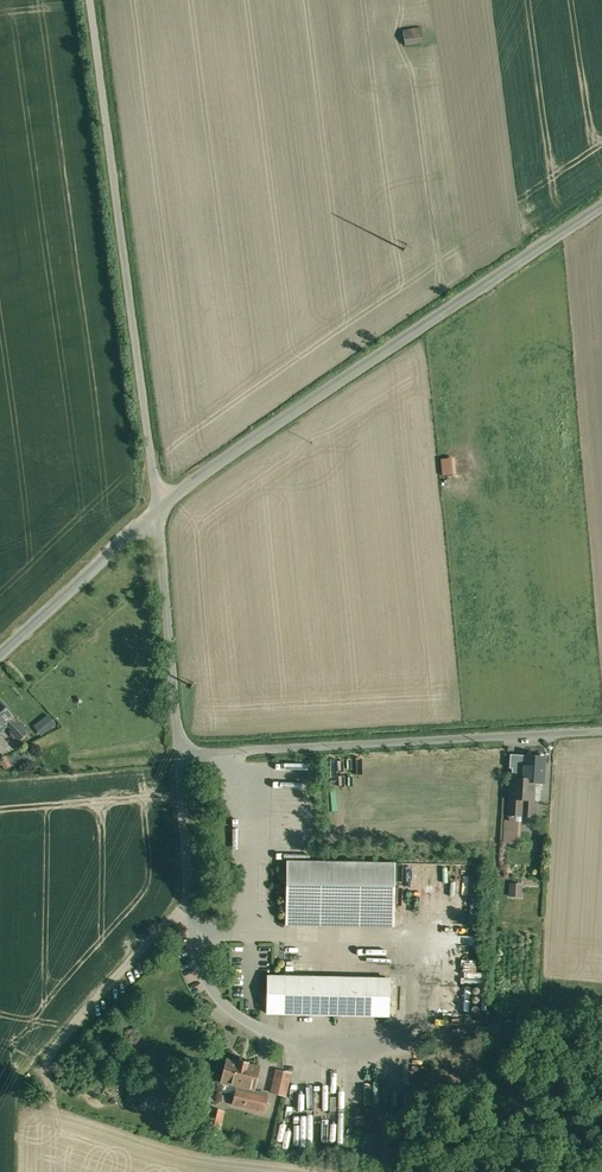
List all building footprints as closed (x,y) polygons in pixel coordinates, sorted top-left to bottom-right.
[(403,29),(406,45),(424,42),(421,26),(403,29)] [(4,728),(2,726),(6,723),(11,718),(12,717),(0,704),(0,731),(4,728)] [(33,725),(41,736),(57,724),(49,713),(33,725)] [(26,733),(11,718),(6,723),(12,729),(10,731),(19,740),(26,733)] [(524,756),(511,755),(510,768),(513,768),(523,768),(524,756)] [(544,757),(524,756),(523,768),(513,768),(511,800),(521,800),(534,801),(535,786),(532,786),(532,783),(542,783),(544,757)] [(534,801),(521,800),(520,816),(534,817),(535,801),(534,801)] [(395,863),(287,861),(285,925),(394,927),(395,863)] [(429,884),(429,904),(442,904),(442,892),(452,892),(452,872),(431,872),(431,884),(429,884)] [(510,883),(510,897),(523,897),(524,883),(510,883)] [(390,979),(267,976),(266,1013),(389,1016),(390,979)] [(247,1064),(239,1062),(227,1060),(222,1082),(237,1086),(233,1104),(234,1104),(234,1102),(245,1105),(244,1107),(263,1111),(267,1096),(249,1092),(250,1089),(253,1090),(259,1067),(247,1064)] [(271,1093),(288,1096),(292,1071),(275,1069),(271,1093)] [(226,1119),(206,1114),(202,1131),(222,1136),(226,1119)]
